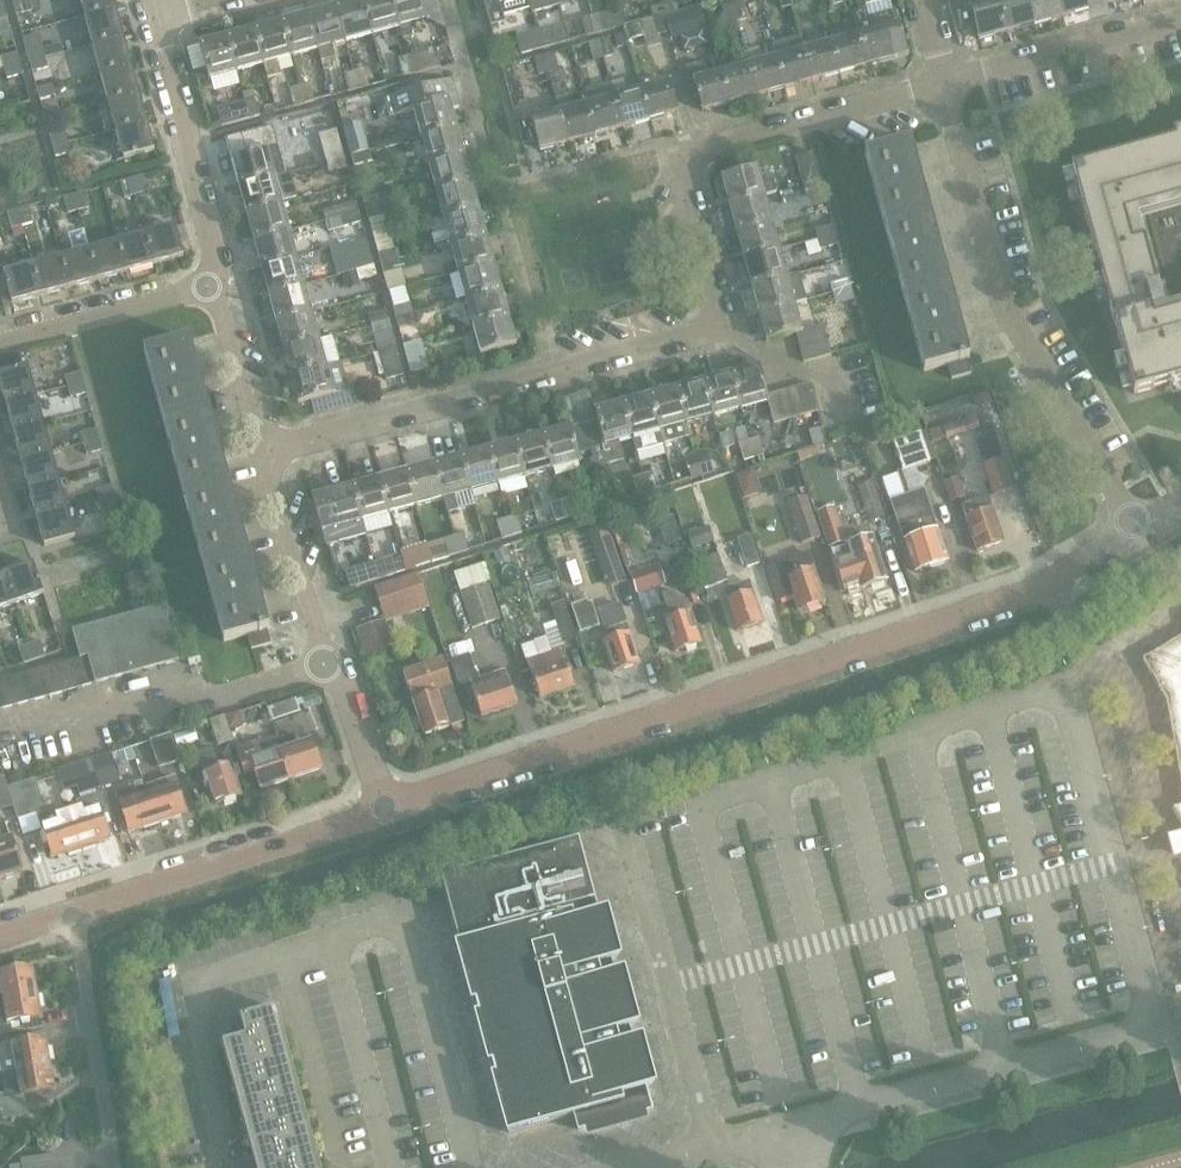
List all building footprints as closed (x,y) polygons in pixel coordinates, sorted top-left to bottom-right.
[(85,17),(116,9),(114,0),(80,0),(85,17)] [(336,7),(346,44),(373,36),(363,0),(361,0),(336,7)] [(373,36),(400,29),(392,0),(363,0),(373,36)] [(400,29),(403,39),(412,37),(410,26),(428,21),(422,0),(392,0),(400,29)] [(518,0),(483,0),(491,27),(506,23),(501,5),(518,0)] [(790,0),(780,0),(782,10),(792,7),(790,0)] [(999,2),(999,0),(956,0),(953,1),(961,31),(975,27),(979,41),(1007,33),(999,3),(999,2)] [(999,2),(999,3),(1007,33),(1034,26),(1027,0),(1008,0),(999,2)] [(1034,26),(1062,19),(1057,0),(1027,0),(1034,26)] [(1062,19),(1089,11),(1086,0),(1057,0),(1062,19)] [(1089,11),(1117,4),(1116,0),(1086,0),(1089,11)] [(32,2),(17,6),(20,16),(35,12),(32,2)] [(671,2),(651,8),(654,18),(664,16),(674,13),(671,2)] [(742,2),(733,5),(737,22),(747,19),(742,2)] [(737,22),(733,5),(723,7),(727,25),(737,22)] [(0,8),(0,20),(10,17),(7,6),(0,8)] [(700,6),(667,16),(672,35),(705,26),(700,6)] [(322,62),(336,58),(333,47),(346,44),(336,7),(309,14),(319,51),(322,62)] [(116,9),(85,17),(93,46),(124,37),(116,9)] [(853,12),(859,36),(867,67),(908,56),(896,11),(869,18),(866,9),(853,12)] [(309,14),(282,22),(292,58),(319,51),(309,14)] [(602,14),(592,17),(597,34),(607,31),(602,14)] [(664,16),(654,18),(658,36),(668,33),(664,16)] [(597,34),(592,17),(583,20),(587,37),(597,34)] [(269,80),(281,77),(277,63),(292,58),(282,22),(255,29),(265,66),(269,80)] [(641,24),(627,27),(630,41),(644,37),(641,24)] [(255,29),(228,37),(238,73),(265,66),(255,29)] [(548,29),(538,32),(542,49),(552,46),(548,29)] [(542,49),(538,32),(528,34),(532,52),(542,49)] [(859,36),(831,43),(840,74),(867,67),(859,36)] [(124,37),(93,46),(101,74),(131,66),(124,37)] [(238,73),(228,37),(200,44),(210,81),(238,73)] [(609,38),(599,41),(604,58),(614,56),(609,38)] [(773,46),(777,58),(785,89),(812,82),(804,51),(801,38),(773,46)] [(604,58),(599,41),(589,44),(594,61),(604,58)] [(831,43),(804,51),(812,82),(840,74),(831,43)] [(32,62),(47,58),(44,47),(29,51),(32,62)] [(436,49),(408,57),(413,75),(441,67),(436,49)] [(746,53),(749,66),(758,97),(785,89),(777,58),(760,63),(757,50),(746,53)] [(22,63),(20,52),(5,56),(7,67),(22,63)] [(554,53),(544,56),(549,73),(559,70),(554,53)] [(549,73),(544,56),(534,59),(539,76),(549,73)] [(413,75),(408,57),(398,60),(403,78),(413,75)] [(47,58),(32,62),(35,73),(50,69),(47,58)] [(7,67),(8,70),(10,78),(25,74),(22,63),(7,67)] [(730,104),(722,73),(708,77),(704,63),(686,68),(690,83),(694,82),(702,112),(730,104)] [(131,66),(101,74),(108,102),(139,94),(131,66)] [(749,66),(722,73),(730,104),(758,97),(749,66)] [(364,69),(354,72),(359,90),(369,87),(364,69)] [(359,90),(354,72),(344,74),(349,92),(359,90)] [(452,81),(385,100),(390,117),(414,111),(421,137),(457,128),(453,110),(457,109),(454,99),(457,98),(452,81)] [(670,83),(642,90),(650,121),(678,113),(670,83)] [(309,84),(299,86),(304,105),(314,102),(309,84)] [(602,101),(587,105),(595,136),(623,129),(614,98),(611,85),(598,89),(602,101)] [(55,86),(40,91),(43,101),(58,97),(55,86)] [(304,105),(299,86),(289,89),(294,107),(304,105)] [(642,90),(614,98),(623,129),(650,121),(642,90)] [(253,91),(243,93),(250,119),(260,117),(253,91)] [(250,119),(243,93),(230,97),(232,105),(217,109),(222,127),(250,119)] [(139,94),(108,102),(116,130),(147,122),(139,94)] [(556,100),(560,113),(568,143),(595,136),(587,105),(571,110),(568,97),(556,100)] [(568,143),(560,113),(532,120),(540,151),(568,143)] [(147,122),(116,130),(124,160),(155,151),(147,122)] [(231,159),(239,187),(275,177),(276,178),(286,175),(273,127),(227,139),(226,139),(226,141),(227,141),(232,159),(231,159)] [(457,128),(421,137),(428,165),(465,155),(457,128)] [(319,135),(327,163),(344,158),(337,130),(319,135)] [(1077,187),(1134,395),(1180,382),(1180,314),(1154,321),(1146,292),(1158,289),(1145,240),(1132,243),(1124,214),(1180,198),(1180,130),(1173,133),(1175,139),(1072,168),(1077,187)] [(67,132),(52,136),(55,147),(70,143),(67,132)] [(349,146),(352,156),(370,151),(367,142),(349,146)] [(865,155),(875,192),(925,178),(923,171),(919,173),(911,142),(865,155)] [(55,147),(58,158),(73,154),(70,143),(55,147)] [(370,151),(352,156),(354,166),(372,161),(370,151)] [(796,158),(803,186),(821,181),(813,153),(796,158)] [(465,155),(428,165),(436,192),(472,182),(465,155)] [(344,158),(327,163),(329,173),(347,168),(344,158)] [(721,179),(729,206),(766,196),(758,169),(721,179)] [(275,177),(239,187),(246,214),(283,204),(276,178),(275,177)] [(142,178),(131,181),(136,196),(146,193),(142,178)] [(925,178),(875,192),(885,228),(931,215),(923,186),(927,185),(925,178)] [(136,196),(131,181),(121,183),(125,198),(136,196)] [(821,181),(803,186),(806,196),(823,191),(821,181)] [(472,182),(436,192),(443,219),(480,209),(472,182)] [(86,193),(75,196),(79,211),(90,208),(86,193)] [(75,196),(64,199),(68,214),(79,211),(75,196)] [(364,201),(366,211),(385,206),(382,196),(364,201)] [(766,196),(729,206),(737,234),(773,224),(766,196)] [(339,207),(341,217),(359,212),(357,203),(339,207)] [(283,204),(246,214),(254,241),(290,231),(283,204)] [(385,206),(366,211),(369,221),(387,216),(385,206)] [(18,212),(22,227),(33,224),(29,209),(18,212)] [(480,209),(443,219),(430,222),(434,235),(447,232),(450,246),(487,236),(480,209)] [(18,212),(7,215),(11,230),(22,227),(18,212)] [(359,212),(341,217),(344,227),(362,222),(359,212)] [(931,215),(885,228),(894,263),(944,250),(943,243),(938,244),(931,215)] [(341,217),(326,222),(329,232),(344,227),(341,217)] [(773,224),(737,234),(744,261),(780,251),(773,224)] [(815,230),(818,240),(836,236),(833,225),(815,230)] [(175,227),(146,235),(155,265),(184,258),(175,227)] [(290,231),(254,241),(261,269),(298,259),(290,231)] [(146,235),(118,242),(126,273),(155,265),(146,235)] [(487,236),(450,246),(458,273),(494,263),(487,236)] [(836,236),(818,240),(821,250),(838,245),(836,236)] [(367,240),(330,250),(337,277),(342,275),(356,272),(374,267),(367,240)] [(118,242),(90,250),(98,281),(126,273),(118,242)] [(90,250),(61,258),(70,288),(98,281),(90,250)] [(379,255),(381,265),(399,260),(397,250),(379,255)] [(944,250),(894,263),(904,299),(950,287),(942,258),(946,257),(944,250)] [(780,251),(744,261),(751,288),(788,278),(780,251)] [(61,258),(33,265),(41,296),(70,288),(61,258)] [(298,259),(261,269),(269,296),(305,286),(298,259)] [(399,260),(381,265),(384,275),(402,270),(399,260)] [(494,263),(458,273),(465,300),(502,290),(494,263)] [(41,296),(33,265),(4,273),(12,304),(41,296)] [(374,267),(356,272),(359,282),(377,277),(374,267)] [(356,272),(342,275),(345,285),(359,282),(356,272)] [(788,278),(751,288),(759,315),(795,305),(788,278)] [(830,285),(833,295),(850,290),(848,280),(830,285)] [(305,286),(269,296),(276,323),(312,313),(305,286)] [(950,287),(904,299),(914,335),(964,322),(962,315),(958,316),(950,287)] [(502,290),(465,300),(473,327),(509,317),(502,290)] [(850,290),(833,295),(836,304),(853,300),(850,290)] [(393,309),(396,319),(414,314),(411,304),(393,309)] [(795,305),(759,315),(766,342),(796,334),(800,348),(828,341),(824,325),(803,331),(795,305)] [(368,316),(371,326),(389,321),(386,311),(368,316)] [(312,313),(276,323),(283,350),(320,340),(312,313)] [(414,314),(396,319),(399,329),(417,324),(414,314)] [(509,317),(473,327),(480,355),(517,345),(509,317)] [(389,321),(371,326),(374,336),(392,331),(389,321)] [(964,322),(914,335),(924,372),(948,366),(959,363),(963,362),(967,360),(970,360),(962,329),(966,328),(964,322)] [(144,352),(154,389),(204,376),(202,369),(198,370),(190,340),(144,352)] [(320,340),(283,350),(291,377),(327,367),(320,340)] [(422,341),(404,346),(411,374),(429,369),(422,341)] [(828,341),(800,348),(804,363),(832,356),(828,341)] [(396,348),(378,353),(386,381),(404,376),(396,348)] [(959,363),(948,366),(952,380),(971,374),(967,360),(963,362),(959,363)] [(341,363),(327,367),(291,377),(298,405),(349,391),(341,363)] [(759,366),(731,374),(741,410),(768,403),(773,424),(789,420),(781,392),(767,396),(759,366)] [(6,405),(37,396),(29,367),(0,375),(0,384),(6,405)] [(84,383),(81,373),(66,377),(69,387),(84,383)] [(731,374),(704,381),(714,418),(741,410),(731,374)] [(204,376),(154,389),(164,425),(210,413),(202,384),(206,383),(204,376)] [(704,381),(677,388),(687,425),(714,418),(704,381)] [(84,383),(69,387),(71,398),(87,394),(84,383)] [(810,385),(794,389),(802,416),(817,412),(810,385)] [(677,388),(650,396),(660,432),(687,425),(677,388)] [(794,389),(781,392),(789,420),(802,416),(794,389)] [(989,393),(974,398),(978,409),(992,404),(989,393)] [(37,396),(6,405),(14,433),(44,425),(37,396)] [(623,403),(633,440),(637,453),(664,446),(660,432),(650,396),(623,403)] [(597,420),(584,423),(591,451),(596,467),(623,460),(619,443),(633,440),(623,403),(606,408),(604,401),(592,404),(593,405),(597,420)] [(210,413),(164,425),(174,462),(224,448),(222,441),(218,442),(210,413)] [(975,418),(943,428),(946,438),(978,428),(975,418)] [(584,423),(543,434),(553,471),(580,463),(578,454),(591,451),(584,423)] [(44,425),(14,433),(21,461),(52,453),(44,425)] [(100,440),(97,429),(81,434),(84,444),(100,440)] [(906,497),(891,502),(915,573),(948,562),(938,531),(937,531),(922,484),(925,478),(919,474),(917,468),(931,463),(921,433),(894,442),(904,471),(898,473),(906,497)] [(543,434),(516,442),(525,478),(553,471),(543,434)] [(759,438),(749,441),(755,458),(765,455),(759,438)] [(100,440),(84,444),(87,455),(103,450),(100,440)] [(755,458),(749,441),(740,444),(745,461),(755,458)] [(516,442),(488,449),(498,486),(525,478),(516,442)] [(224,448),(174,462),(184,498),(230,485),(222,455),(226,454),(224,448)] [(488,449),(461,456),(471,493),(498,486),(488,449)] [(52,453),(21,461),(29,490),(60,481),(52,453)] [(706,455),(696,458),(701,475),(711,472),(706,455)] [(461,456),(434,464),(444,500),(448,514),(459,511),(455,497),(471,493),(461,456)] [(701,475),(696,458),(686,461),(692,478),(701,475)] [(1003,458),(983,465),(994,497),(1014,490),(1003,458)] [(434,464),(407,471),(417,508),(444,500),(434,464)] [(407,471),(380,478),(390,515),(417,508),(407,471)] [(652,472),(643,475),(648,492),(658,489),(652,472)] [(648,492),(643,475),(633,479),(638,496),(648,492)] [(959,477),(945,482),(951,502),(966,497),(959,477)] [(380,478),(353,486),(363,522),(390,515),(380,478)] [(60,481),(29,490),(37,518),(68,510),(60,481)] [(873,482),(858,487),(870,522),(884,517),(873,482)] [(230,485),(184,498),(194,534),(244,520),(242,513),(238,514),(230,485)] [(115,497),(113,488),(112,486),(97,490),(100,501),(115,497)] [(363,522),(353,486),(313,497),(326,546),(366,535),(362,522),(363,522)] [(115,497),(100,501),(102,511),(118,507),(115,497)] [(807,498),(789,504),(802,545),(820,539),(807,498)] [(989,498),(963,507),(978,552),(1004,543),(989,498)] [(571,499),(561,502),(566,519),(576,516),(571,499)] [(566,519),(561,502),(551,505),(557,522),(566,519)] [(834,508),(817,513),(823,531),(840,525),(837,517),(834,508)] [(68,510),(37,518),(45,547),(76,538),(68,510)] [(517,516),(507,519),(513,536),(523,533),(517,516)] [(665,527),(660,529),(666,547),(681,541),(675,524),(672,516),(663,519),(665,527)] [(513,536),(507,519),(498,522),(503,539),(513,536)] [(244,520),(194,534),(204,570),(250,557),(242,528),(246,527),(244,520)] [(708,526),(687,533),(693,549),(714,542),(708,526)] [(464,533),(454,536),(459,553),(469,550),(464,533)] [(459,553),(454,536),(444,540),(450,557),(459,553)] [(749,536),(737,540),(746,568),(758,564),(749,536)] [(872,536),(846,545),(862,590),(887,582),(872,536)] [(614,547),(597,553),(609,588),(626,582),(614,547)] [(508,548),(495,552),(499,564),(511,560),(508,548)] [(410,551),(400,554),(406,571),(416,568),(410,551)] [(406,571),(400,554),(391,557),(396,574),(406,571)] [(718,554),(695,562),(705,590),(728,582),(718,554)] [(798,565),(769,575),(778,601),(794,596),(799,611),(824,603),(808,554),(795,558),(798,565)] [(250,557),(204,570),(214,606),(264,592),(262,585),(258,587),(250,557)] [(351,588),(356,587),(379,579),(373,562),(346,571),(351,588)] [(34,564),(5,574),(15,604),(44,595),(34,564)] [(631,575),(637,593),(664,584),(658,566),(631,575)] [(0,576),(0,610),(15,604),(5,574),(0,576)] [(429,607),(419,575),(375,589),(384,615),(407,607),(409,614),(429,607)] [(489,583),(461,593),(473,628),(501,618),(489,583)] [(749,583),(724,591),(737,632),(762,624),(749,583)] [(264,592),(214,606),(224,643),(248,636),(252,651),(271,645),(267,631),(270,630),(262,600),(266,599),(264,592)] [(657,592),(639,598),(643,612),(661,606),(657,592)] [(673,592),(663,595),(669,615),(664,617),(676,653),(701,644),(687,603),(678,606),(673,592)] [(591,599),(572,606),(581,633),(600,627),(591,599)] [(566,601),(552,606),(564,644),(578,639),(566,601)] [(609,640),(604,642),(614,673),(639,665),(626,623),(620,605),(599,611),(606,630),(609,640)] [(73,631),(80,659),(89,656),(96,684),(180,661),(165,606),(73,631)] [(384,620),(357,629),(363,646),(390,638),(384,620)] [(540,657),(528,661),(540,698),(576,686),(564,649),(552,653),(547,638),(535,642),(540,657)] [(1143,661),(1167,701),(1180,780),(1180,638),(1143,661)] [(40,641),(29,645),(35,660),(45,657),(40,641)] [(35,660),(29,645),(19,649),(24,664),(35,660)] [(89,656),(80,659),(73,661),(81,688),(96,684),(89,656)] [(427,664),(404,672),(413,700),(425,736),(450,727),(450,726),(464,722),(452,687),(453,686),(444,659),(436,662),(434,657),(425,660),(427,664)] [(73,661),(57,665),(65,693),(81,688),(73,661)] [(473,664),(454,670),(459,687),(470,683),(481,717),(517,705),(506,671),(478,680),(473,664)] [(57,665),(41,669),(49,697),(65,693),(57,665)] [(41,669),(25,674),(33,701),(49,697),(41,669)] [(25,674),(10,678),(17,706),(33,701),(25,674)] [(0,681),(0,706),(1,710),(17,706),(10,678),(0,681)] [(296,700),(268,709),(272,722),(301,713),(296,700)] [(239,712),(225,717),(230,731),(244,726),(239,712)] [(230,731),(225,717),(211,721),(219,745),(233,741),(230,731)] [(195,728),(174,735),(178,748),(199,741),(195,728)] [(172,734),(151,741),(160,768),(181,761),(172,734)] [(294,735),(278,740),(291,780),(322,770),(312,741),(298,746),(294,735)] [(256,744),(237,751),(245,776),(255,772),(261,790),(291,780),(278,740),(277,738),(257,744),(256,744)] [(132,749),(117,754),(121,765),(135,760),(132,749)] [(213,749),(198,754),(211,793),(214,793),(218,805),(242,797),(231,764),(219,768),(213,749)] [(110,755),(94,761),(103,787),(119,782),(110,755)] [(94,761),(82,765),(91,791),(103,787),(94,761)] [(71,768),(56,773),(58,777),(62,791),(78,786),(71,768)] [(37,784),(58,777),(56,773),(35,779),(37,784)] [(176,778),(147,788),(159,824),(173,820),(172,817),(187,812),(176,778)] [(8,788),(5,779),(0,780),(0,811),(14,807),(8,788)] [(8,788),(14,807),(18,820),(31,816),(30,814),(29,815),(27,808),(43,803),(37,784),(35,779),(8,788)] [(159,824),(147,788),(140,790),(137,782),(115,790),(129,831),(143,826),(144,829),(159,824)] [(80,810),(70,814),(82,850),(96,845),(95,842),(110,837),(96,796),(78,802),(80,810)] [(1173,809),(1180,823),(1180,807),(1173,809)] [(82,850),(70,814),(54,819),(52,811),(38,815),(52,857),(67,852),(68,855),(82,850)] [(564,834),(567,844),(568,847),(580,843),(581,843),(577,830),(564,834)] [(0,844),(0,880),(23,872),(13,840),(0,844)] [(441,877),(436,879),(440,893),(455,945),(471,1004),(475,1003),(478,1014),(474,1015),(487,1065),(492,1064),(495,1075),(490,1077),(506,1136),(573,1117),(578,1135),(654,1115),(647,1090),(651,1089),(637,1039),(634,1040),(631,1030),(634,1029),(619,973),(616,974),(613,963),(616,962),(603,912),(599,913),(596,900),(580,843),(568,847),(567,844),(441,877)] [(4,999),(37,993),(32,967),(0,973),(0,988),(2,988),(4,999)] [(4,999),(6,1010),(0,1012),(0,1027),(42,1019),(37,993),(4,999)] [(282,1029),(277,1010),(240,1020),(246,1039),(233,1042),(223,1045),(223,1046),(244,1124),(253,1158),(244,1161),(233,1164),(233,1166),(233,1167),(320,1167),(282,1029)] [(0,1046),(0,1062),(2,1073),(17,1071),(50,1065),(45,1038),(0,1046)] [(4,1085),(6,1094),(7,1100),(25,1096),(55,1091),(50,1065),(17,1071),(19,1082),(4,1085)] [(6,1094),(0,1095),(0,1117),(3,1116),(3,1119),(29,1115),(25,1096),(7,1100),(6,1094)] [(55,1156),(22,1161),(23,1166),(11,1167),(57,1167),(55,1156)]
